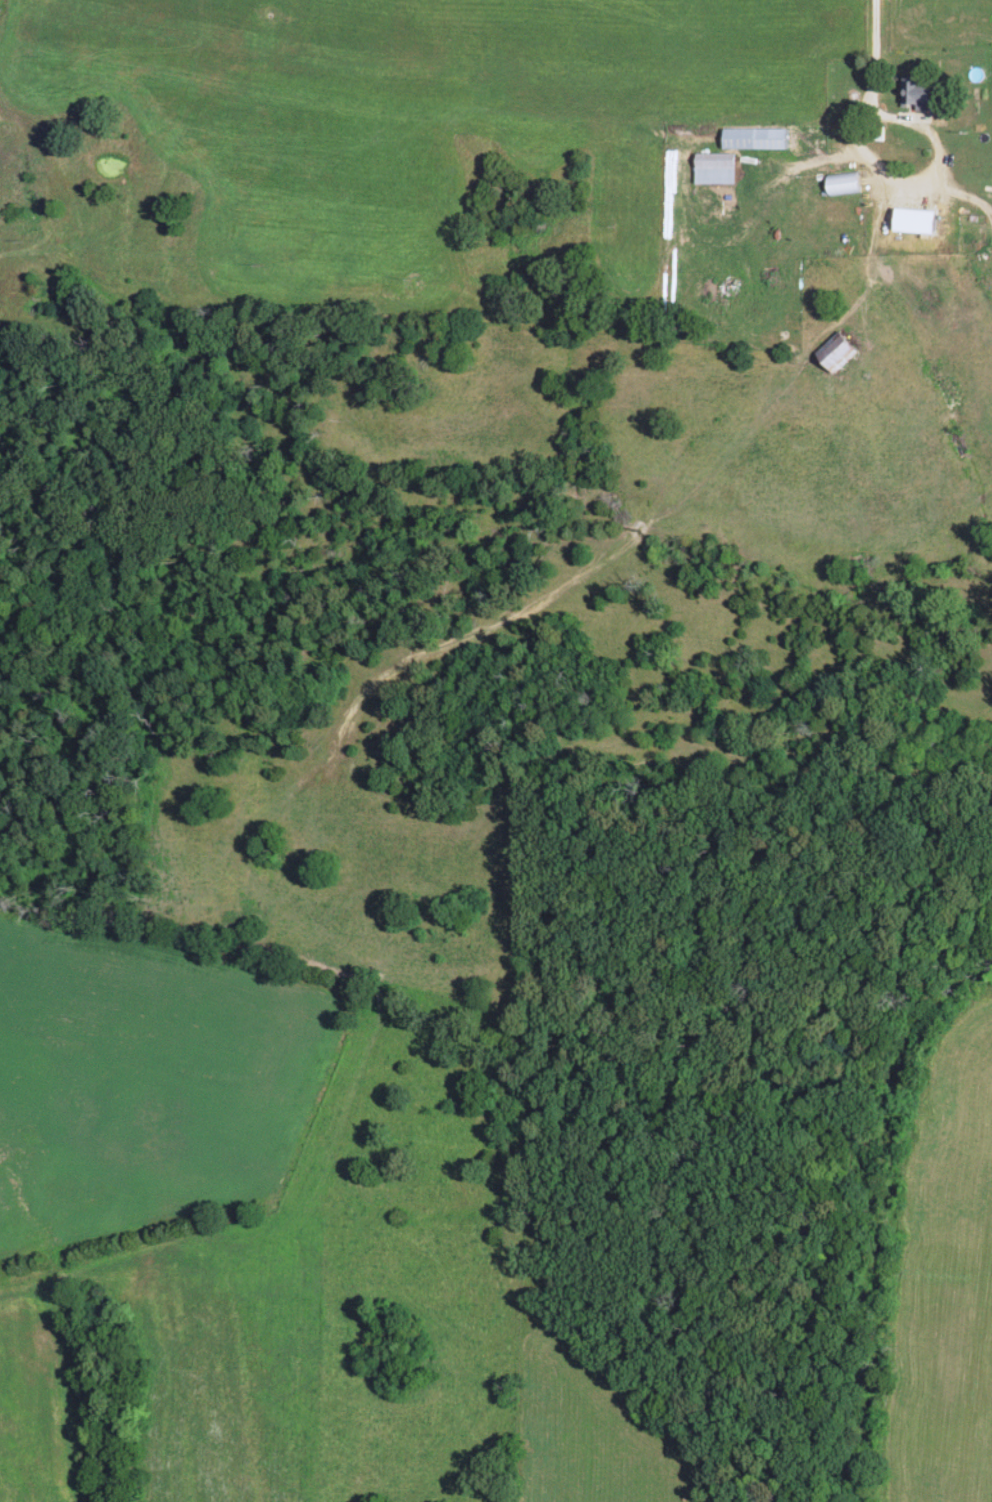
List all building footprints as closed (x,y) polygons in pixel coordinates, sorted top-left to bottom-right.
[(903,106),(938,106),(938,81),(903,81),(903,106)] [(789,130),(756,130),(756,151),(789,151),(789,130)] [(697,186),(738,186),(738,156),(697,156),(697,186)] [(861,196),(861,174),(829,174),(829,196),(861,196)] [(917,244),(939,245),(939,216),(917,216),(917,244)] [(836,375),(861,353),(841,331),(816,353),(836,375)]
